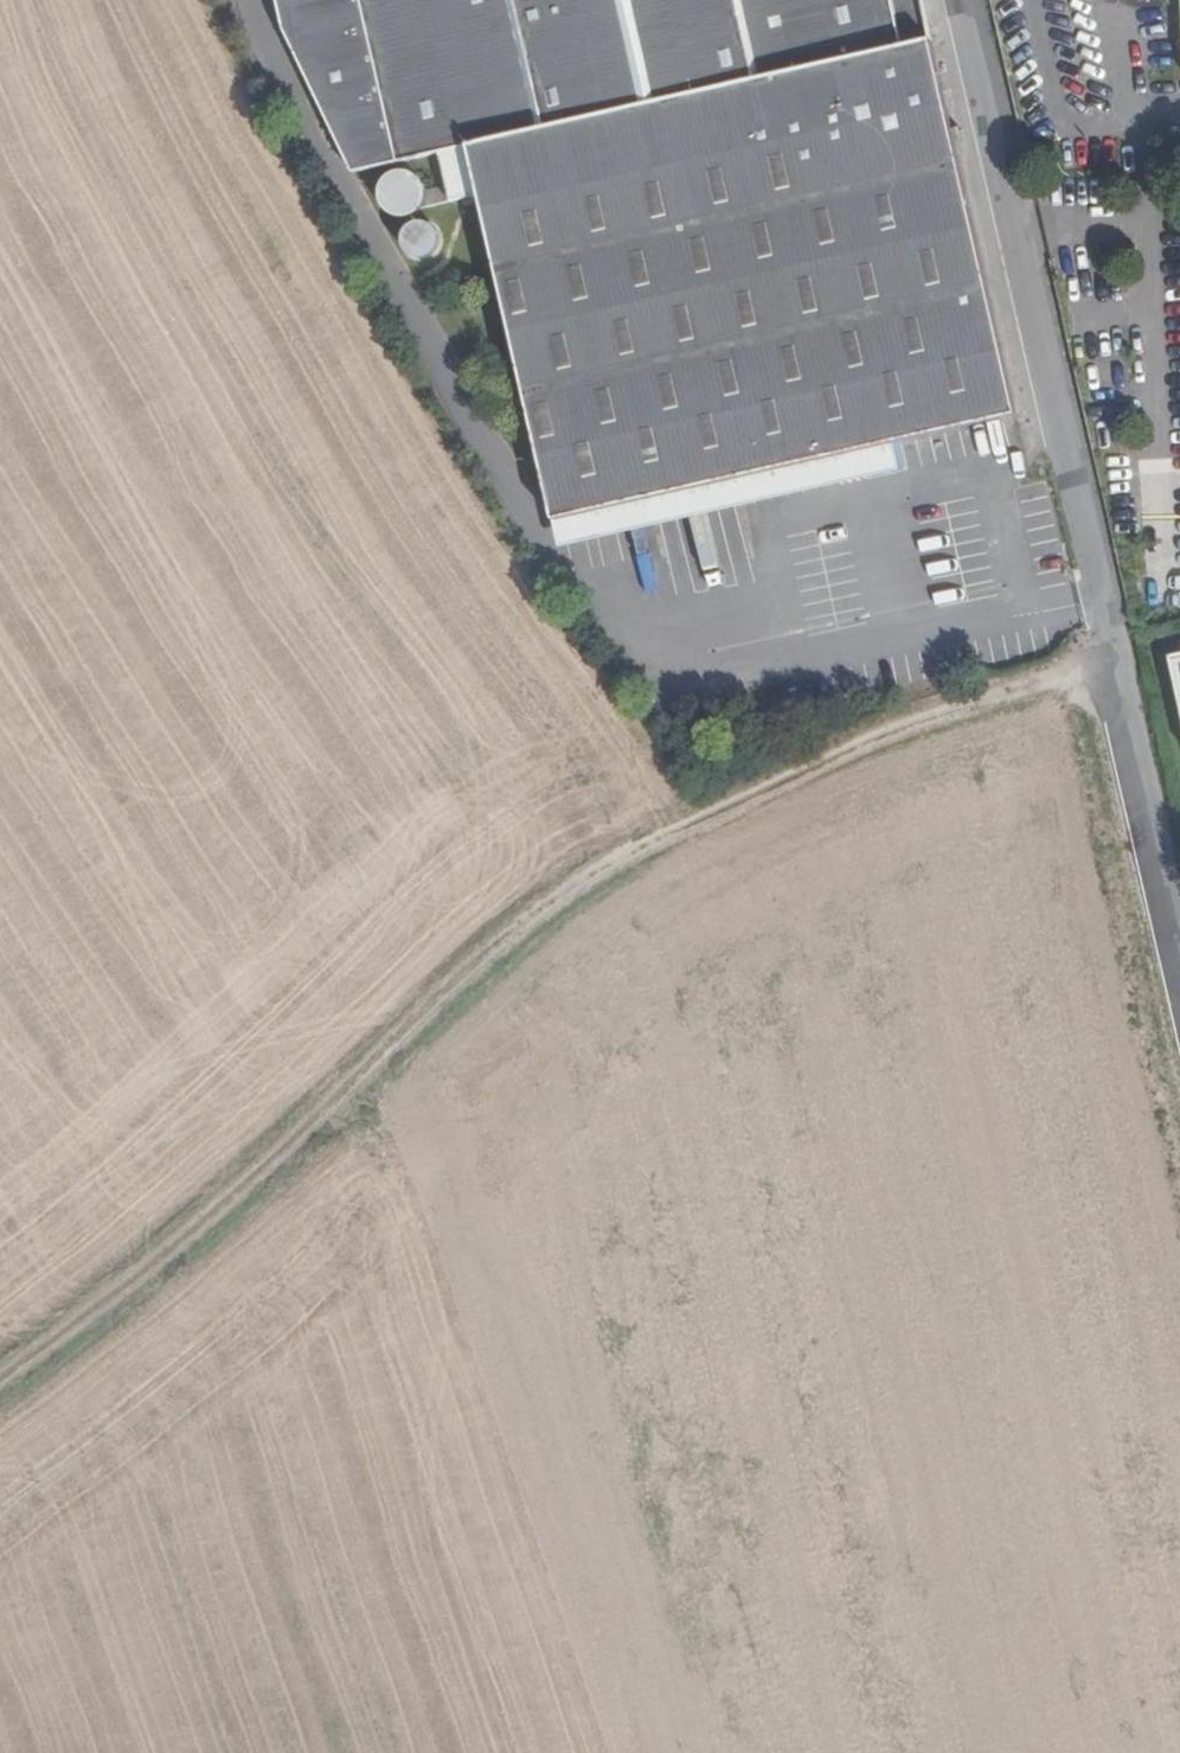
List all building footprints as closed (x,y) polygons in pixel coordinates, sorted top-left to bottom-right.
[(285,26),(355,177),(445,161),(456,206),(486,201),(558,515),(1026,424),(937,0),(279,0),(285,26)] [(450,250),(432,219),(406,234),(424,265),(450,250)] [(1166,668),(1179,736),(1179,665),(1166,668)]
